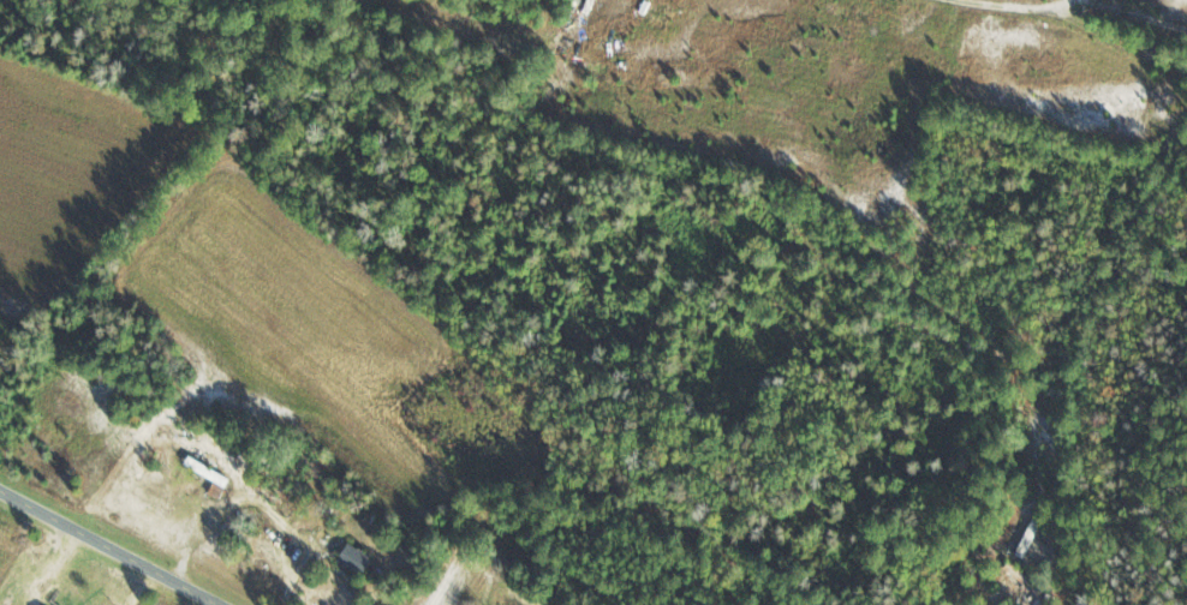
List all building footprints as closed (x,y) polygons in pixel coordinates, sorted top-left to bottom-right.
[(340,564),(366,575),(374,557),(348,545),(340,564)] [(1032,599),(1043,591),(1018,558),(1007,566),(1032,599)] [(1047,593),(1042,604),(1055,604),(1058,597),(1047,593)]
